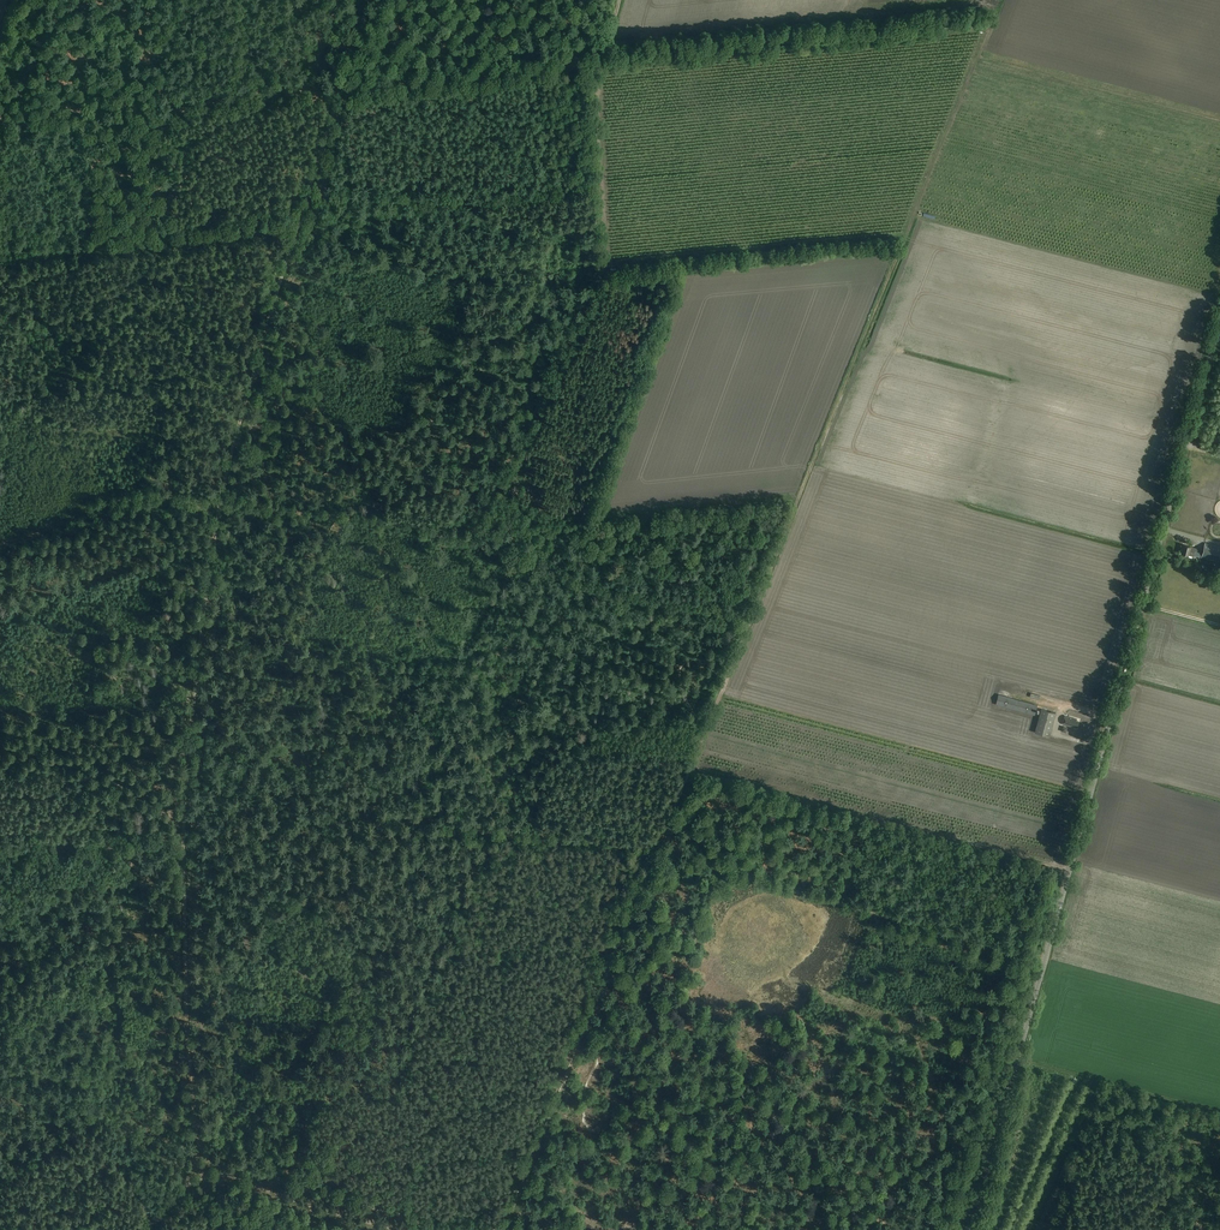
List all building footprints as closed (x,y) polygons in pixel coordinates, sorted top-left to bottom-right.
[(1206,543),(1202,557),(1218,562),(1219,555),(1219,546),(1206,543)] [(1191,546),(1184,544),(1182,553),(1189,555),(1194,556),(1195,551),(1197,552),(1198,549),(1191,547),(1191,546)] [(1056,713),(1042,709),(1035,732),(1050,736),(1056,713)] [(1078,719),(1065,716),(1063,724),(1077,728),(1079,721),(1077,721),(1078,719)]
